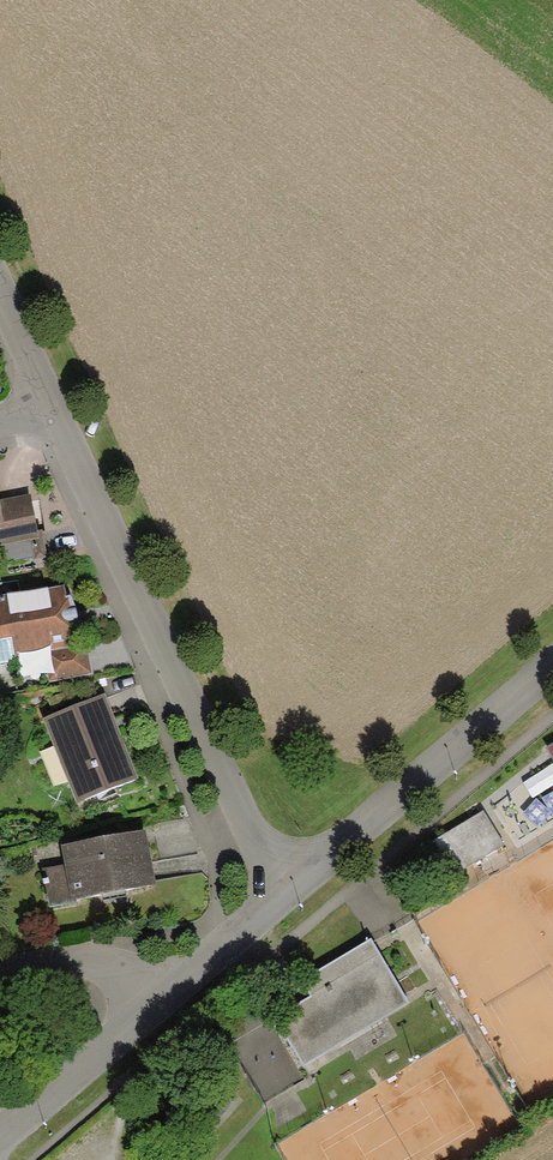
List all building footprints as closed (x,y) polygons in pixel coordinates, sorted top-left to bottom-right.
[(0,501),(0,503),(7,541),(0,542),(0,543),(1,546),(39,539),(31,495),(0,501)] [(0,598),(0,642),(11,640),(14,658),(43,653),(75,647),(74,639),(65,587),(0,598)] [(85,637),(74,639),(75,647),(43,653),(49,682),(92,674),(85,637)] [(104,696),(43,720),(76,805),(137,781),(104,696)] [(503,846),(482,812),(432,843),(452,877),(503,846)] [(146,832),(61,848),(65,867),(44,871),(51,909),(71,905),(71,902),(156,886),(146,832)] [(310,998),(274,1020),(303,1068),(409,1005),(371,941),(301,982),(310,998)]
